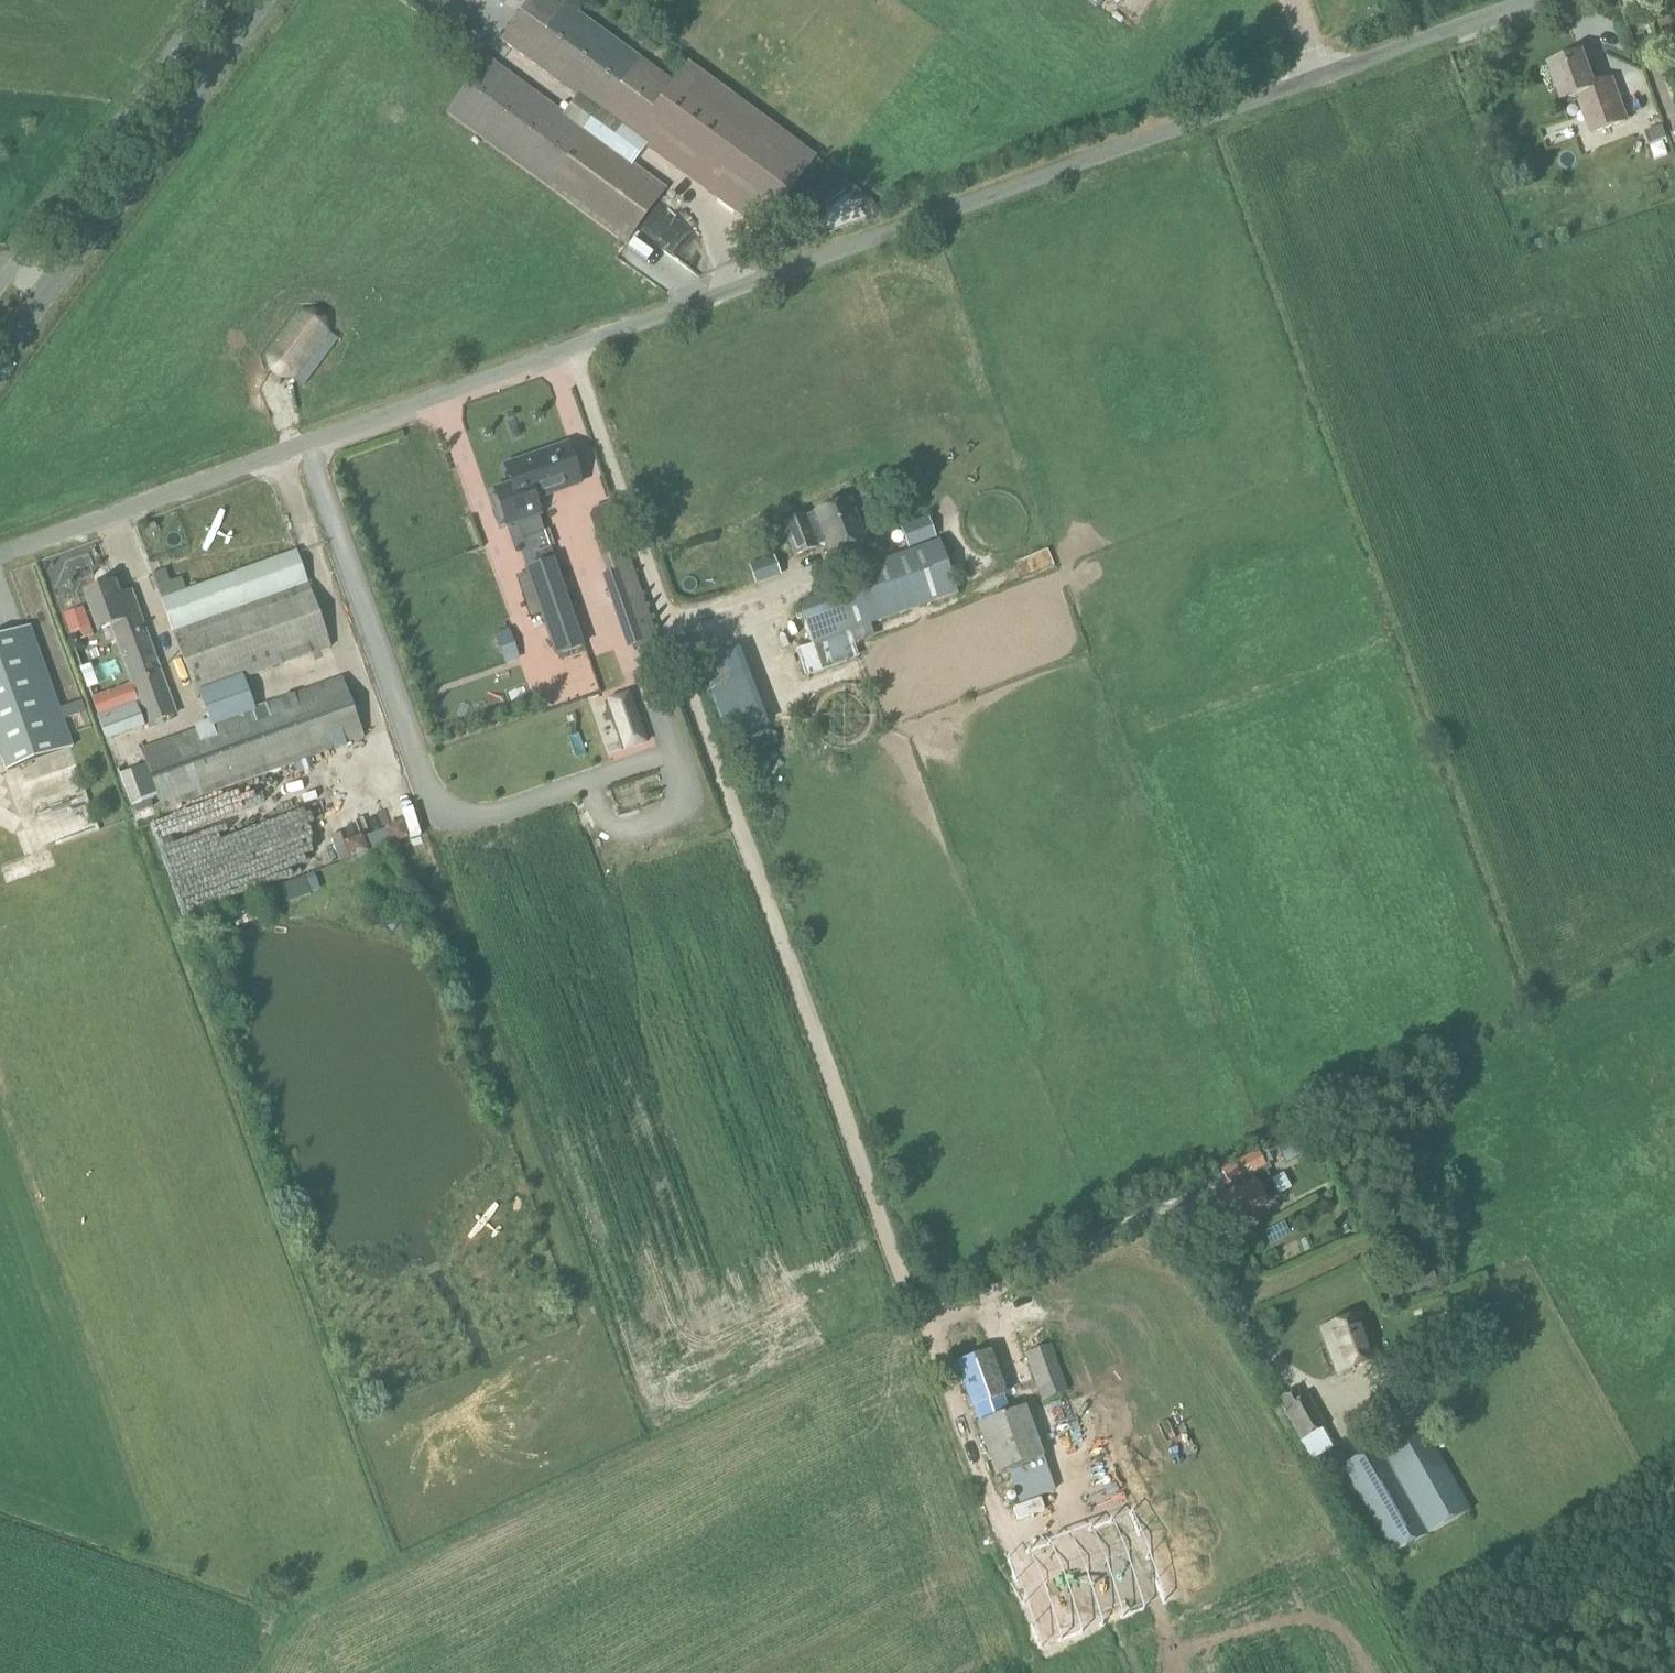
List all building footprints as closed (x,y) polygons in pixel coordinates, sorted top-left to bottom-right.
[(562,0),(529,0),(499,41),(762,233),(817,158),(688,64),(674,84),(562,0)] [(1579,97),(1592,134),(1627,122),(1612,79),(1594,86),(1583,54),(1550,66),(1563,102),(1579,97)] [(641,166),(622,151),(616,158),(594,141),(586,151),(627,183),(641,166)] [(268,372),(281,381),(298,381),(333,336),(328,317),(315,308),(299,310),(266,356),(268,372)] [(534,501),(534,500),(580,484),(566,446),(520,463),(534,501)] [(539,514),(534,500),(534,501),(520,463),(506,468),(512,486),(495,492),(507,526),(539,514)] [(850,500),(784,525),(796,556),(826,545),(831,556),(867,543),(850,500)] [(271,508),(279,534),(293,530),(286,504),(271,508)] [(1674,524),(1674,511),(1661,515),(1665,528),(1674,524)] [(621,528),(594,537),(606,574),(602,575),(627,649),(658,639),(621,528)] [(196,696),(332,648),(297,551),(162,600),(196,696)] [(874,639),(869,625),(957,595),(942,554),(852,586),(800,606),(821,672),(857,658),(853,647),(874,639)] [(557,656),(584,646),(555,561),(528,571),(557,656)] [(771,562),(750,570),(755,584),(775,576),(771,562)] [(178,716),(147,629),(145,630),(132,593),(120,595),(115,584),(85,596),(98,631),(122,622),(126,638),(115,642),(146,728),(178,716)] [(113,672),(107,648),(91,652),(84,625),(62,631),(67,651),(79,648),(87,679),(113,672)] [(72,747),(64,724),(72,721),(68,710),(60,713),(30,629),(0,640),(0,702),(10,732),(0,736),(0,767),(2,773),(72,747)] [(675,690),(670,674),(653,680),(659,696),(675,690)] [(365,739),(343,678),(141,750),(162,811),(365,739)] [(569,678),(548,685),(553,700),(574,693),(569,678)] [(91,707),(101,702),(90,682),(80,687),(91,707)] [(633,693),(608,702),(624,749),(649,741),(633,693)] [(92,718),(98,735),(139,720),(132,703),(92,718)] [(745,745),(761,736),(754,723),(738,732),(745,745)] [(143,783),(119,793),(132,825),(157,815),(143,783)] [(1278,1147),(1283,1155),(1287,1163),(1319,1147),(1310,1130),(1278,1147)] [(1269,1165),(1273,1163),(1265,1147),(1258,1151),(1258,1152),(1221,1171),(1232,1192),(1224,1196),(1236,1220),(1280,1197),(1265,1173),(1271,1169),(1269,1165)] [(1236,1237),(1269,1220),(1263,1210),(1231,1227),(1236,1237)] [(1306,1251),(1313,1248),(1309,1238),(1301,1241),(1306,1251)] [(1337,1374),(1380,1358),(1363,1315),(1321,1330),(1337,1374)] [(1042,1402),(1069,1392),(1051,1345),(1025,1355),(1042,1402)] [(957,1366),(973,1408),(979,1425),(977,1425),(995,1475),(1008,1470),(1020,1504),(1055,1492),(1043,1458),(1045,1457),(1026,1408),(1010,1414),(1004,1396),(1005,1396),(990,1354),(957,1366)] [(1311,1462),(1337,1448),(1309,1396),(1302,1399),(1298,1390),(1278,1400),(1311,1462)] [(1468,1511),(1420,1423),(1347,1468),(1399,1553),(1468,1511)] [(1132,1508),(1008,1556),(1042,1648),(1167,1599),(1132,1508)]
